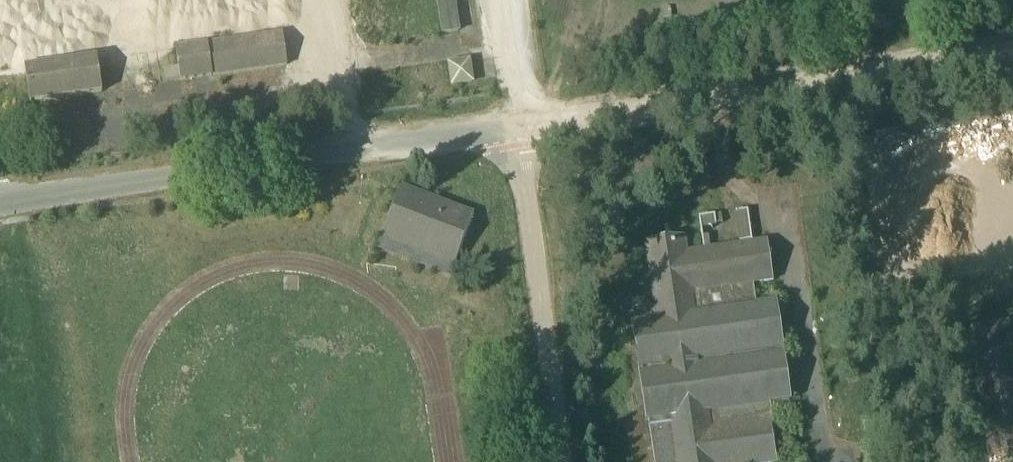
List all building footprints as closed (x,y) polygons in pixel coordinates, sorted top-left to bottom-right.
[(48,9),(101,0),(47,0),(48,9)] [(443,34),(459,32),(454,0),(438,0),(443,34)] [(179,69),(179,70),(164,72),(165,81),(180,79),(180,80),(180,81),(287,65),(283,33),(176,49),(179,69)] [(31,108),(36,126),(55,123),(48,112),(46,101),(103,93),(99,70),(109,69),(108,57),(25,69),(30,104),(31,108)] [(449,65),(453,86),(472,82),(469,62),(449,65)] [(220,127),(221,142),(233,141),(232,126),(220,127)] [(382,240),(455,267),(455,266),(474,216),(402,189),(382,239),(382,240)] [(736,213),(740,242),(752,240),(748,211),(737,213),(737,212),(736,213)] [(699,218),(700,228),(723,225),(721,215),(699,218)] [(655,461),(777,461),(770,420),(771,419),(769,404),(789,401),(775,303),(755,305),(752,285),(773,282),(767,242),(726,247),(725,242),(719,242),(719,248),(710,250),(705,250),(687,253),(684,238),(665,240),(665,236),(659,237),(660,241),(646,243),(655,308),(634,311),(636,323),(633,323),(648,422),(649,422),(655,461)] [(990,461),(1012,461),(1012,352),(1009,323),(972,328),(979,382),(980,382),(987,430),(986,430),(990,461)] [(956,375),(959,392),(968,390),(966,373),(956,375)]
